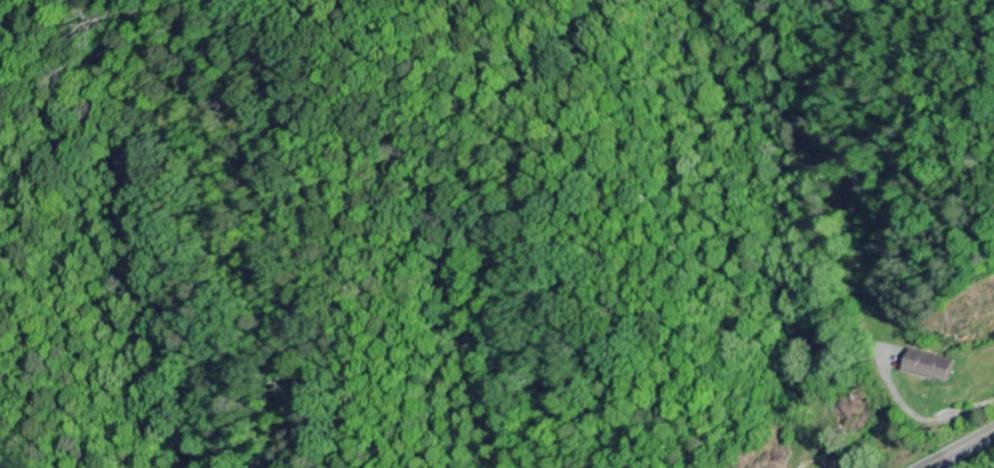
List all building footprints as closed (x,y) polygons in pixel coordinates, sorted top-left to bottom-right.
[(963,359),(915,349),(910,370),(958,381),(963,359)]
